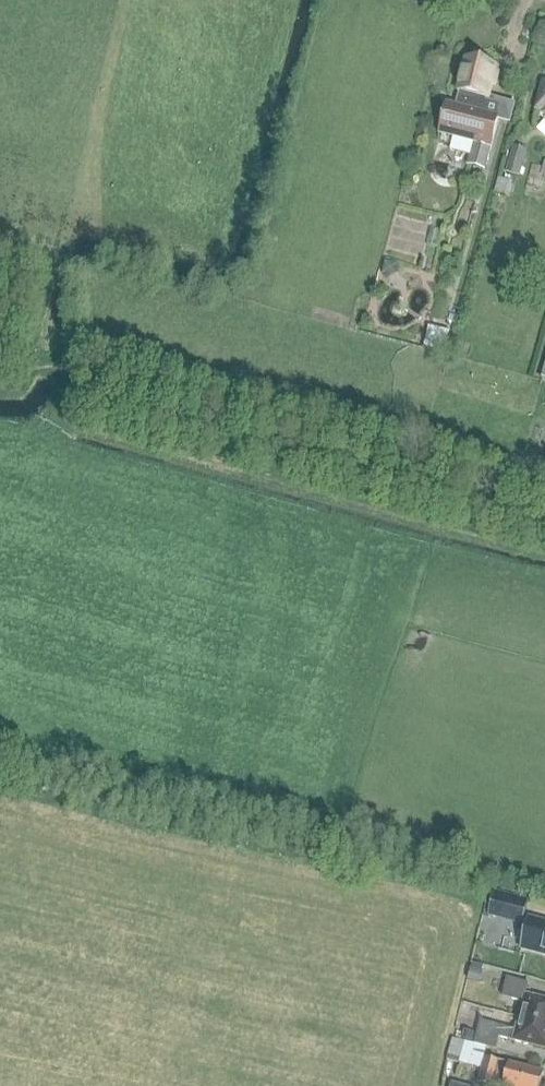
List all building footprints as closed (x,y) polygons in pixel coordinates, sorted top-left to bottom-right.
[(495,67),(467,60),(459,91),(455,108),(446,106),(437,140),(451,143),(453,136),(472,142),(467,163),(484,167),(490,146),(497,119),(481,115),(485,98),(487,99),(495,67)] [(542,83),(534,110),(543,112),(542,115),(544,115),(544,84),(542,83)] [(511,147),(504,173),(517,177),(524,151),(511,147)] [(384,261),(381,275),(389,277),(396,273),(398,265),(384,261)] [(450,331),(428,326),(423,347),(445,352),(450,331)] [(486,915),(520,924),(527,900),(493,891),(486,915)] [(519,950),(544,956),(544,922),(528,917),(519,950)] [(482,971),(470,968),(467,980),(479,984),(482,971)] [(518,1016),(544,1024),(544,1001),(526,995),(529,985),(506,978),(501,997),(521,1003),(518,1016)] [(474,1045),(487,1048),(496,1051),(500,1037),(535,1047),(536,1045),(544,1047),(544,1024),(518,1016),(513,1033),(479,1024),(474,1045)] [(464,1030),(461,1039),(472,1042),(475,1033),(464,1030)] [(451,1040),(446,1060),(459,1063),(463,1043),(451,1040)] [(474,1045),(464,1043),(458,1066),(479,1071),(476,1085),(540,1085),(543,1072),(485,1058),(487,1048),(474,1045)]
